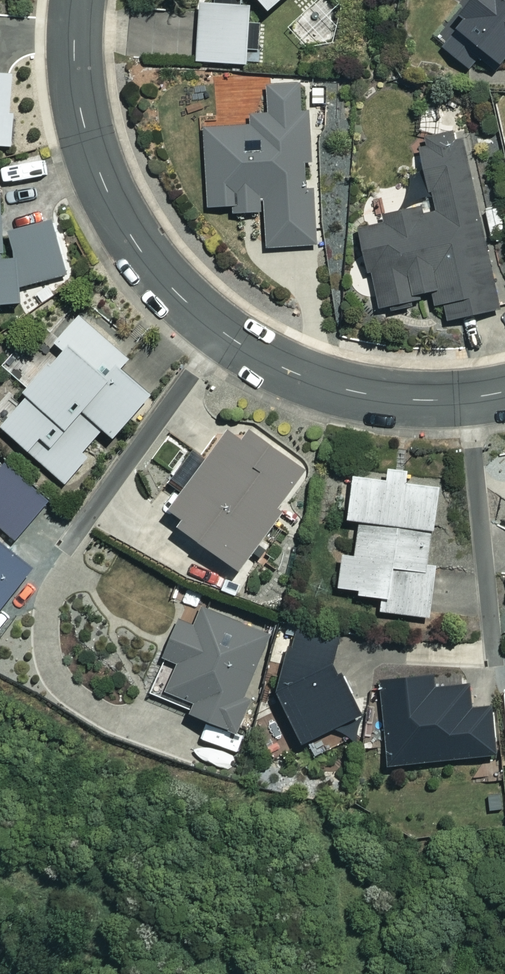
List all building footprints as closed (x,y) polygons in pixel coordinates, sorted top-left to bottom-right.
[(263,62),(265,22),(249,21),(250,0),(212,0),(212,1),(199,1),(197,59),(263,62)] [(332,0),(324,0),(292,29),(320,61),(357,29),(332,0)] [(459,11),(463,14),(440,45),(471,69),(484,51),(498,62),(504,53),(504,0),(467,0),(459,11)] [(9,142),(11,71),(0,71),(0,142),(9,142)] [(307,84),(267,85),(268,114),(244,114),(244,125),(205,125),(207,203),(232,203),(232,210),(265,209),(266,246),(314,245),(313,190),(309,191),(307,84)] [(498,307),(463,140),(420,150),(432,203),(384,213),(386,221),(358,227),(376,310),(436,297),(441,319),(498,307)] [(0,191),(0,300),(19,299),(18,281),(61,277),(56,221),(3,226),(0,191)] [(129,357),(79,312),(54,341),(62,348),(51,361),(36,347),(12,374),(30,390),(0,423),(65,481),(88,454),(83,450),(104,427),(113,435),(149,394),(120,367),(129,357)] [(239,564),(305,468),(250,430),(245,437),(226,424),(169,506),(182,514),(177,521),(239,564)] [(32,564),(9,545),(48,498),(5,462),(0,468),(0,605),(32,564)] [(407,467),(387,465),(386,477),(352,472),(347,516),(360,518),(355,553),(342,551),(338,586),(381,591),(379,608),(429,614),(435,563),(429,562),(438,484),(405,480),(407,467)] [(192,626),(177,620),(163,655),(177,661),(164,698),(235,725),(270,632),(200,606),(192,626)] [(316,753),(355,735),(357,715),(332,662),(341,640),(303,623),(276,686),(300,737),(307,734),(316,753)] [(430,674),(378,679),(385,762),(493,752),(488,703),(473,705),(471,684),(432,687),(430,674)]
